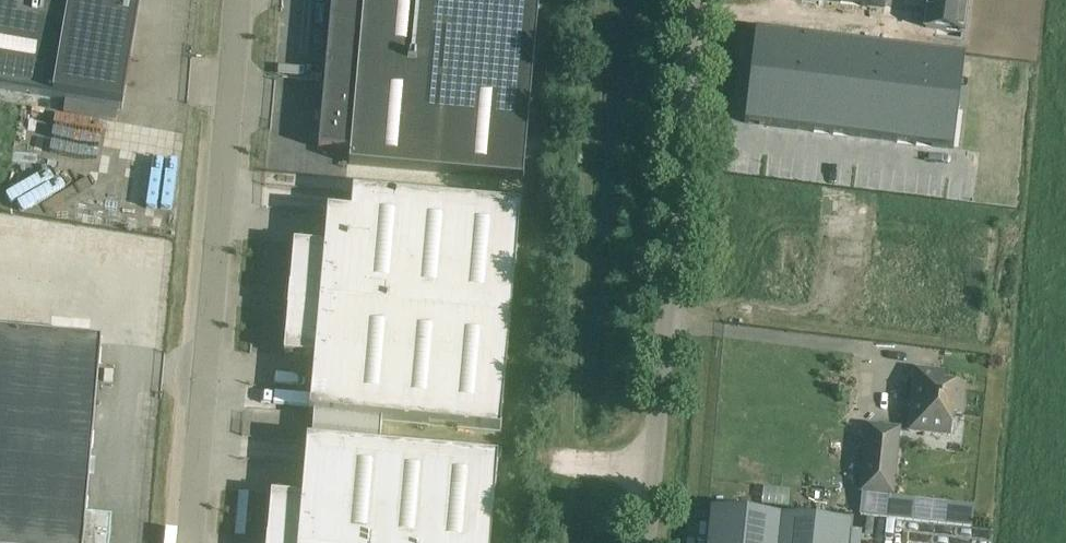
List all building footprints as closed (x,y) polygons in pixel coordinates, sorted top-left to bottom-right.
[(122,110),(140,0),(0,0),(0,90),(122,110)] [(318,149),(350,152),(349,165),(523,180),(539,8),(539,0),(332,0),(318,149)] [(885,9),(886,0),(809,0),(885,9)] [(926,28),(963,33),(967,0),(929,0),(926,28)] [(755,56),(747,124),(954,149),(954,147),(945,146),(948,124),(954,125),(959,86),(961,86),(962,84),(959,83),(960,75),(962,59),(965,59),(965,56),(756,31),(756,33),(760,34),(757,56),(755,56)] [(515,205),(517,180),(360,166),(357,191),(515,205)] [(314,358),(309,415),(314,415),(311,441),(379,448),(381,421),(501,432),(521,206),(352,192),(351,215),(327,213),(324,247),(294,244),(284,355),(314,358)] [(839,200),(834,239),(864,243),(869,204),(839,200)] [(112,520),(85,517),(101,343),(0,334),(0,542),(110,542),(112,520)] [(934,373),(915,371),(909,431),(950,436),(952,414),(962,415),(965,386),(933,383),(934,373)] [(899,430),(869,426),(862,492),(892,495),(899,430)] [(498,459),(379,448),(311,441),(307,441),(301,497),(271,495),(267,542),(490,542),(498,459)] [(708,542),(848,542),(850,524),(712,510),(708,542)]
